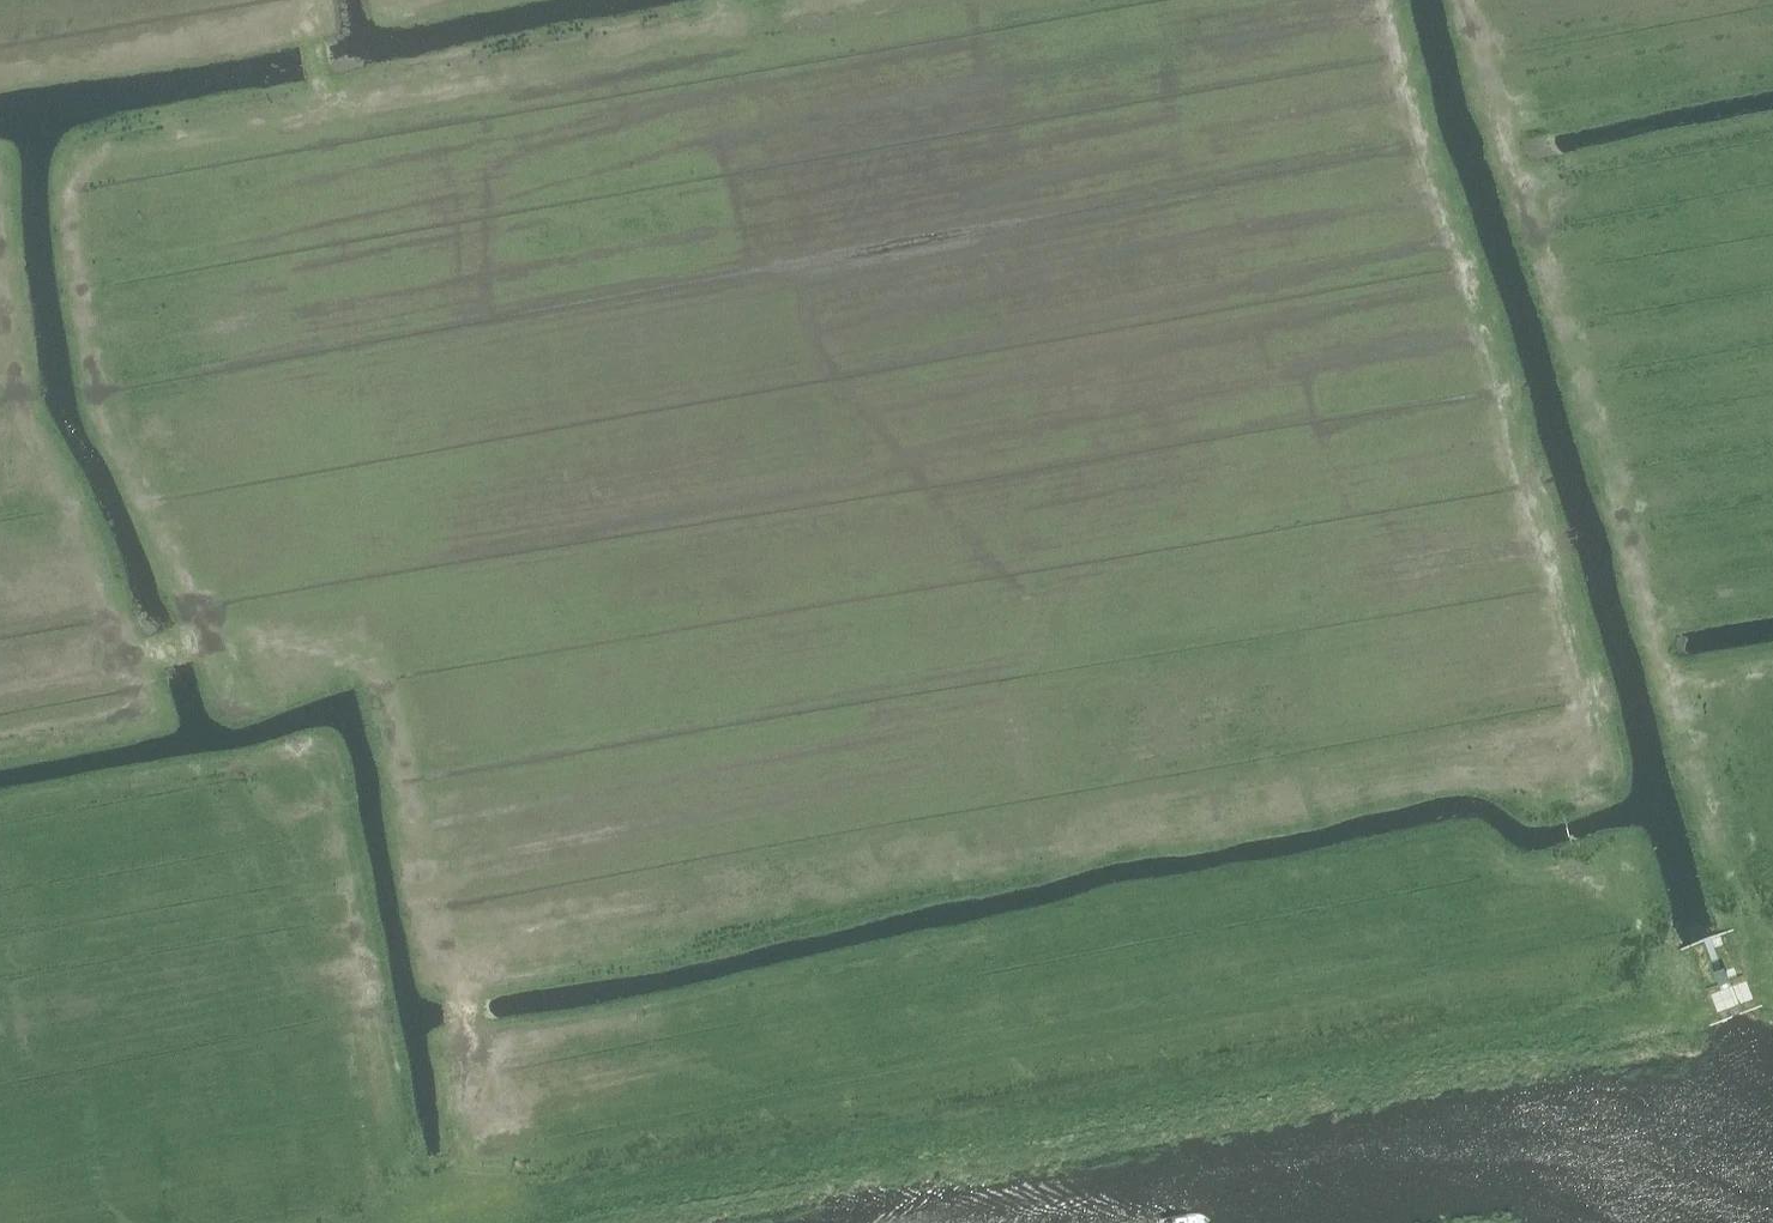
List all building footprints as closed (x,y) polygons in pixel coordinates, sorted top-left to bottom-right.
[(1722,963),(1712,967),(1718,981),(1727,977),(1722,963)]
